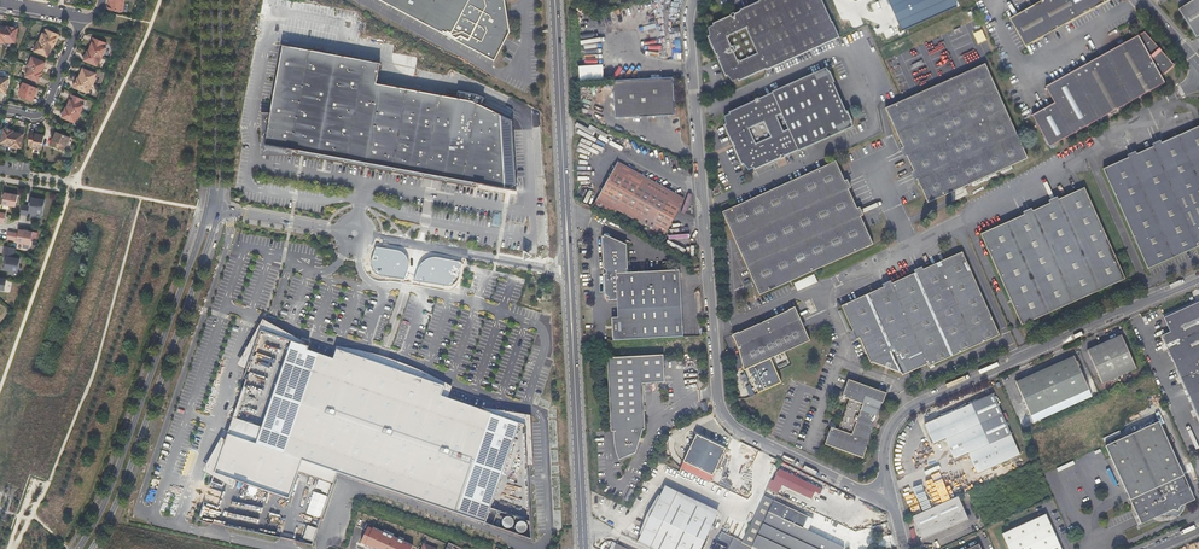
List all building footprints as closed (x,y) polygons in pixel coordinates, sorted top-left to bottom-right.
[(124,0),(108,0),(109,1),(109,5),(107,5),(107,9),(122,12),(124,0)] [(492,61),(508,33),(504,0),(506,0),(379,0),(492,61)] [(706,29),(707,37),(713,52),(717,55),(718,58),(718,62),(725,77),(731,83),(742,78),(744,79),(760,72),(760,71),(764,69),(766,70),(838,38),(831,23),(830,23),(820,0),(763,0),(739,11),(738,13),(738,14),(734,16),(733,13),(729,15),(730,17),(717,23),(717,24),(706,29)] [(902,31),(956,7),(953,0),(888,0),(902,31)] [(1011,19),(1026,48),(1112,0),(1046,0),(1011,19)] [(1178,10),(1196,38),(1198,36),(1198,0),(1194,0),(1178,10)] [(1137,19),(1128,23),(1132,29),(1140,25),(1137,19)] [(15,43),(17,28),(7,26),(7,27),(4,42),(11,43),(11,42),(15,43)] [(52,48),(56,38),(57,34),(46,29),(44,34),(43,33),(39,42),(51,47),(52,48)] [(983,30),(974,33),(978,44),(987,40),(983,30)] [(1146,33),(1046,87),(1055,104),(1033,116),(1050,147),(1165,84),(1162,78),(1175,66),(1146,33)] [(104,48),(106,43),(95,38),(93,42),(92,42),(89,51),(102,57),(105,48),(104,48)] [(48,57),(51,47),(39,42),(36,41),(34,47),(35,48),(34,51),(48,57)] [(293,155),(294,150),(296,150),(295,154),(337,162),(368,168),(476,188),(477,183),(480,184),(479,193),(496,191),(512,191),(510,159),(508,159),(506,119),(501,120),(501,114),(473,101),(416,90),(377,83),(381,63),(283,45),(271,113),(262,113),(261,155),(293,155)] [(100,63),(102,57),(89,51),(87,51),(83,60),(97,66),(98,62),(100,63)] [(41,72),(45,62),(32,57),(30,60),(29,59),(26,66),(27,67),(41,72)] [(986,65),(887,110),(929,204),(1028,158),(986,65)] [(39,82),(42,72),(41,72),(27,67),(25,73),(26,73),(25,77),(39,82)] [(94,84),(96,78),(95,77),(96,74),(83,68),(79,78),(92,84),(94,84)] [(737,112),(723,118),(725,126),(723,126),(729,141),(732,144),(734,148),(734,152),(740,166),(742,166),(747,172),(761,167),(764,167),(776,161),(777,160),(779,159),(780,161),(784,159),(784,158),(797,152),(797,153),(852,129),(851,128),(851,124),(847,113),(839,117),(826,88),(834,84),(829,73),(826,71),(826,70),(772,94),(772,95),(759,100),(758,99),(754,101),(755,103),(753,104),(751,104),(738,109),(737,112)] [(8,79),(5,78),(5,77),(0,76),(0,92),(5,94),(8,79)] [(90,90),(92,84),(79,78),(77,78),(73,87),(87,93),(88,89),(90,90)] [(675,116),(673,79),(613,81),(615,118),(664,117),(665,117),(665,119),(666,119),(668,119),(668,116),(669,116),(675,116)] [(33,97),(36,88),(23,82),(19,91),(20,92),(19,96),(30,101),(32,96),(33,97)] [(834,84),(826,88),(839,117),(847,113),(834,84)] [(82,104),(84,100),(72,95),(71,99),(70,99),(66,108),(80,114),(83,105),(82,104)] [(78,120),(80,114),(66,108),(65,108),(61,118),(75,123),(76,119),(78,120)] [(1198,123),(1099,169),(1145,268),(1195,245),(1194,242),(1198,240),(1198,124),(1198,123)] [(10,147),(13,132),(13,131),(3,129),(0,143),(4,144),(4,145),(10,147)] [(21,148),(23,134),(13,132),(10,147),(10,148),(17,149),(17,147),(21,148)] [(66,146),(69,137),(56,132),(52,141),(53,141),(51,146),(63,150),(64,145),(66,146)] [(41,150),(44,135),(35,134),(34,134),(30,134),(27,146),(32,147),(32,148),(41,150)] [(618,209),(643,224),(669,238),(688,201),(617,161),(597,199),(598,210),(613,217),(618,209)] [(837,163),(722,211),(758,296),(872,247),(837,163)] [(718,186),(712,188),(713,192),(711,193),(713,197),(718,195),(719,192),(718,190),(720,189),(718,186)] [(1019,325),(1070,302),(1122,279),(1080,188),(977,235),(1019,325)] [(15,207),(17,195),(4,193),(2,204),(15,207)] [(42,215),(45,201),(31,198),(29,206),(22,206),(20,215),(27,216),(28,212),(42,215)] [(30,245),(32,232),(18,230),(18,234),(8,232),(7,239),(16,241),(16,243),(30,245)] [(604,235),(601,235),(603,268),(605,270),(606,274),(603,274),(605,294),(606,294),(608,296),(608,300),(617,300),(617,302),(620,302),(621,317),(618,317),(612,318),(613,340),(684,337),(682,315),(679,315),(678,300),(681,300),(679,271),(658,272),(658,277),(638,279),(638,274),(626,274),(626,270),(628,270),(626,245),(604,235)] [(4,246),(3,254),(3,256),(6,257),(12,258),(14,248),(4,246)] [(399,251),(375,247),(371,258),(372,264),(373,269),(376,273),(381,275),(404,278),(408,265),(408,261),(406,257),(403,253),(399,251)] [(888,369),(888,370),(888,371),(900,376),(901,378),(926,367),(927,369),(998,337),(959,253),(839,308),(854,341),(857,340),(869,365),(872,364),(885,369),(885,368),(887,363),(890,364),(888,369)] [(17,272),(20,259),(12,258),(6,257),(3,270),(17,272)] [(430,258),(425,261),(421,264),(418,268),(414,280),(446,285),(451,285),(455,283),(457,280),(459,276),(461,262),(437,257),(430,258)] [(814,275),(794,283),(798,291),(818,283),(814,275)] [(1198,424),(1198,302),(1162,319),(1168,333),(1159,337),(1195,426),(1198,424)] [(735,334),(729,336),(741,366),(739,367),(741,372),(749,368),(772,358),(806,343),(791,309),(785,311),(785,312),(759,324),(760,326),(761,328),(757,330),(756,327),(755,325),(735,334)] [(484,408),(483,411),(448,399),(452,387),(420,371),(388,359),(351,349),(336,346),(332,359),(319,354),(308,351),(309,347),(304,346),(305,343),(263,319),(237,366),(246,371),(260,331),(291,342),(262,427),(233,417),(226,440),(221,438),(196,482),(232,488),(235,481),(289,500),(298,472),(333,484),(337,473),(485,524),(520,424),(525,425),(527,466),(533,466),(530,416),(517,413),(484,408)] [(1101,384),(1134,369),(1119,336),(1086,351),(1101,384)] [(663,355),(607,358),(611,431),(613,431),(614,446),(616,453),(618,460),(635,453),(642,430),(645,430),(642,384),(664,382),(663,355)] [(772,358),(749,368),(760,392),(783,382),(772,358)] [(1019,382),(1014,384),(1028,417),(1086,390),(1071,358),(1019,382)] [(871,427),(869,424),(868,424),(869,420),(871,420),(873,420),(874,420),(875,420),(881,401),(882,401),(886,391),(848,378),(842,396),(848,398),(838,428),(832,426),(826,444),(863,457),(867,446),(866,446),(872,427),(871,427)] [(754,382),(746,386),(750,396),(759,392),(754,382)] [(954,461),(969,455),(977,476),(1020,458),(994,395),(924,424),(934,446),(946,441),(954,461)] [(1138,526),(1170,511),(1175,513),(1177,508),(1192,501),(1156,422),(1103,447),(1138,526)] [(726,448),(697,434),(681,468),(710,482),(726,448)] [(782,485),(810,499),(813,492),(818,494),(820,489),(811,485),(778,469),(772,480),(782,485)] [(771,480),(768,487),(779,492),(782,485),(772,480),(771,480)] [(661,489),(636,541),(652,548),(700,548),(716,515),(661,489)] [(755,515),(764,519),(768,512),(782,519),(787,507),(763,496),(755,515)] [(911,517),(921,540),(967,520),(957,496),(911,517)] [(843,548),(806,530),(807,526),(808,526),(812,520),(808,518),(808,517),(787,507),(782,519),(767,548),(843,548)] [(755,548),(767,548),(782,519),(768,512),(764,519),(751,547),(755,548)] [(834,513),(832,519),(843,524),(845,518),(834,513)] [(751,547),(764,519),(755,515),(742,541),(723,532),(714,548),(751,548),(751,547)] [(1045,515),(1001,534),(1008,548),(1060,548),(1045,515)] [(313,543),(318,530),(308,526),(304,539),(313,543)]
